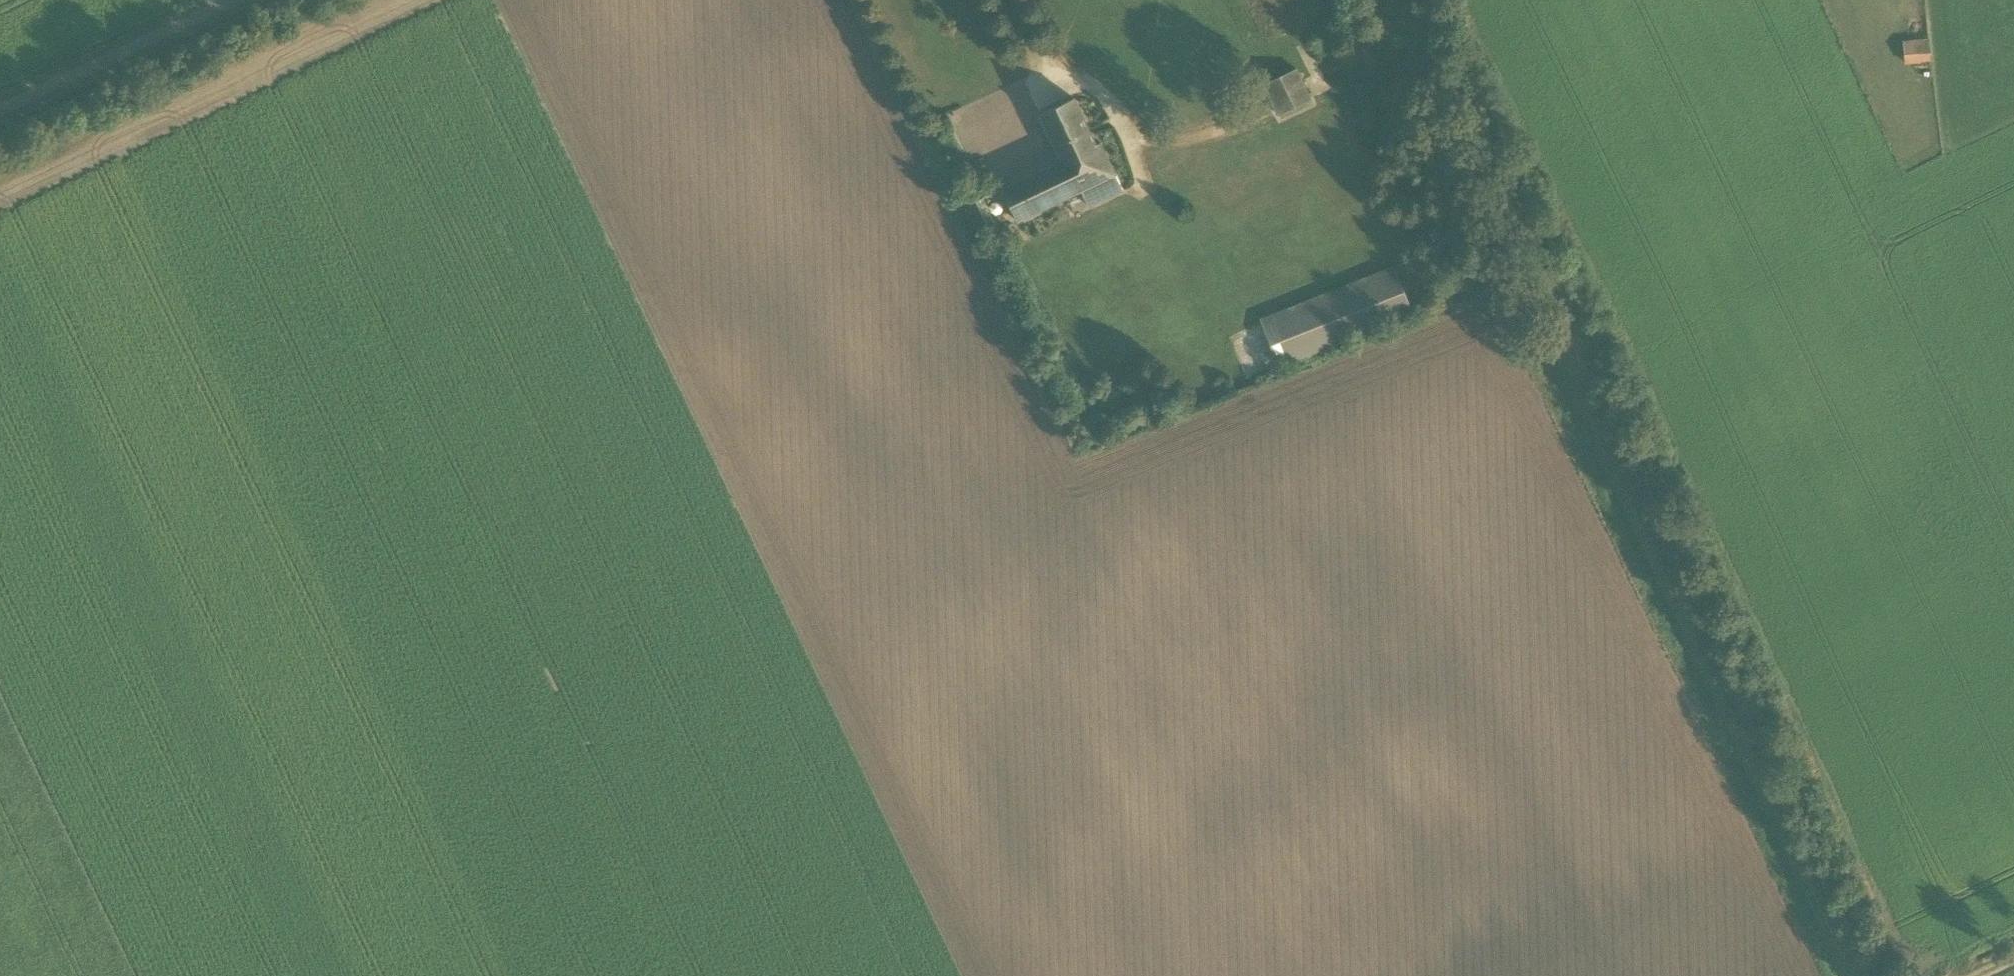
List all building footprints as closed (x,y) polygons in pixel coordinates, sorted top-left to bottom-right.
[(1901,39),(1902,63),(1929,62),(1928,38),(1901,39)] [(1298,68),(1296,68),(1265,83),(1263,84),(1278,116),(1313,99),(1298,68)] [(1041,115),(1061,156),(1057,158),(1059,163),(1004,189),(1018,220),(1082,191),(1090,206),(1124,190),(1101,142),(1097,144),(1075,97),(1041,115)] [(1394,264),(1260,319),(1280,368),(1414,314),(1394,264)]
